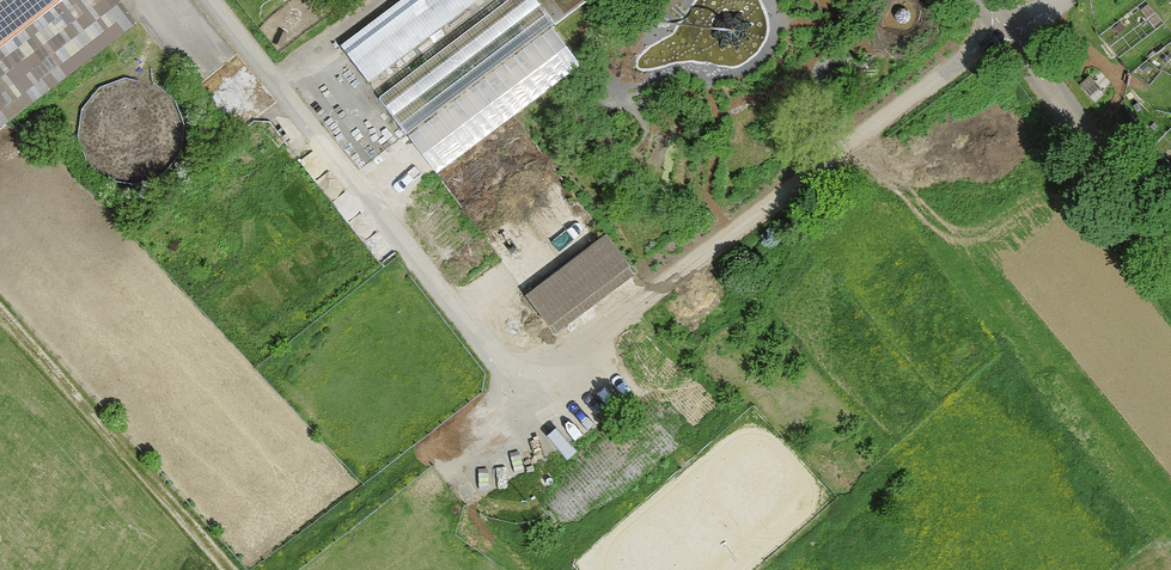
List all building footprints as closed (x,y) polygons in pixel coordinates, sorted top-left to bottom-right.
[(141,34),(115,0),(0,0),(0,141),(141,34)] [(341,49),(369,87),(486,0),(407,0),(341,49)] [(378,102),(406,140),(595,0),(517,0),(378,102)] [(127,80),(103,91),(84,112),(80,140),(90,165),(112,183),(140,187),(166,176),(184,154),(187,128),(177,102),(154,83),(127,80)]
